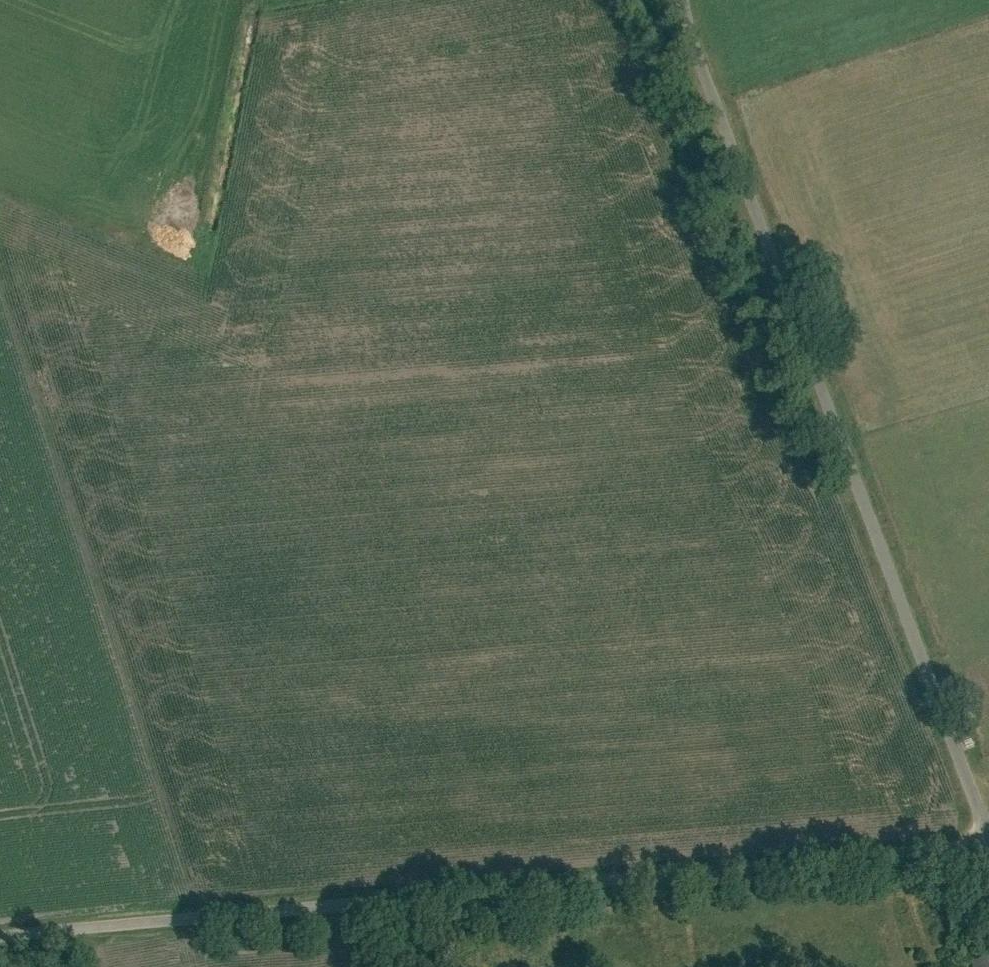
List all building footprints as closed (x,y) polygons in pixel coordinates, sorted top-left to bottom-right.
[(974,962),(976,966),(988,966),(988,958),(974,962)]
